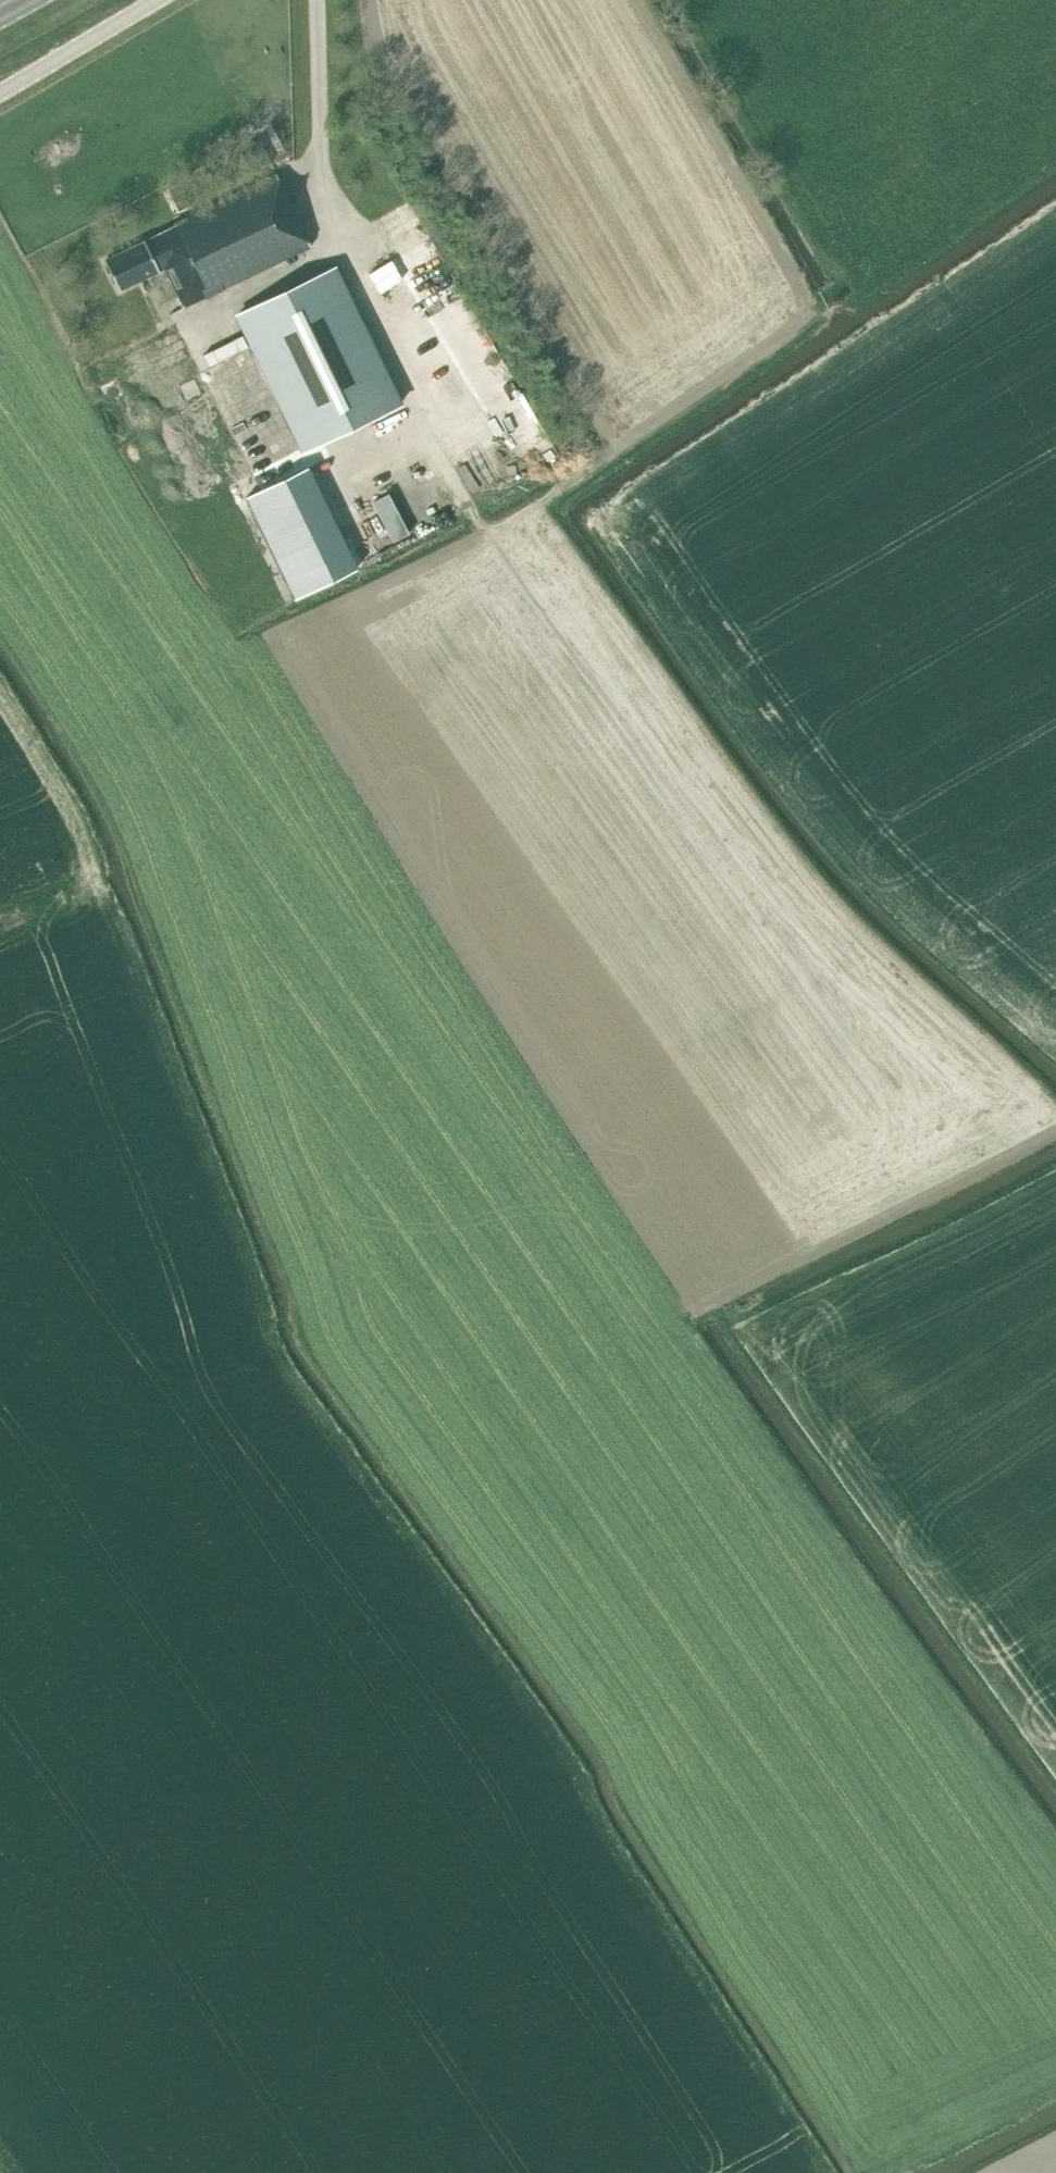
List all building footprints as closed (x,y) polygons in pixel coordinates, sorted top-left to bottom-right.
[(119,286),(165,265),(183,303),(310,241),(276,171),(173,221),(174,223),(105,257),(119,286)] [(334,268),(237,315),(302,451),(400,404),(334,268)] [(296,599),(355,570),(306,468),(246,497),(296,599)]
